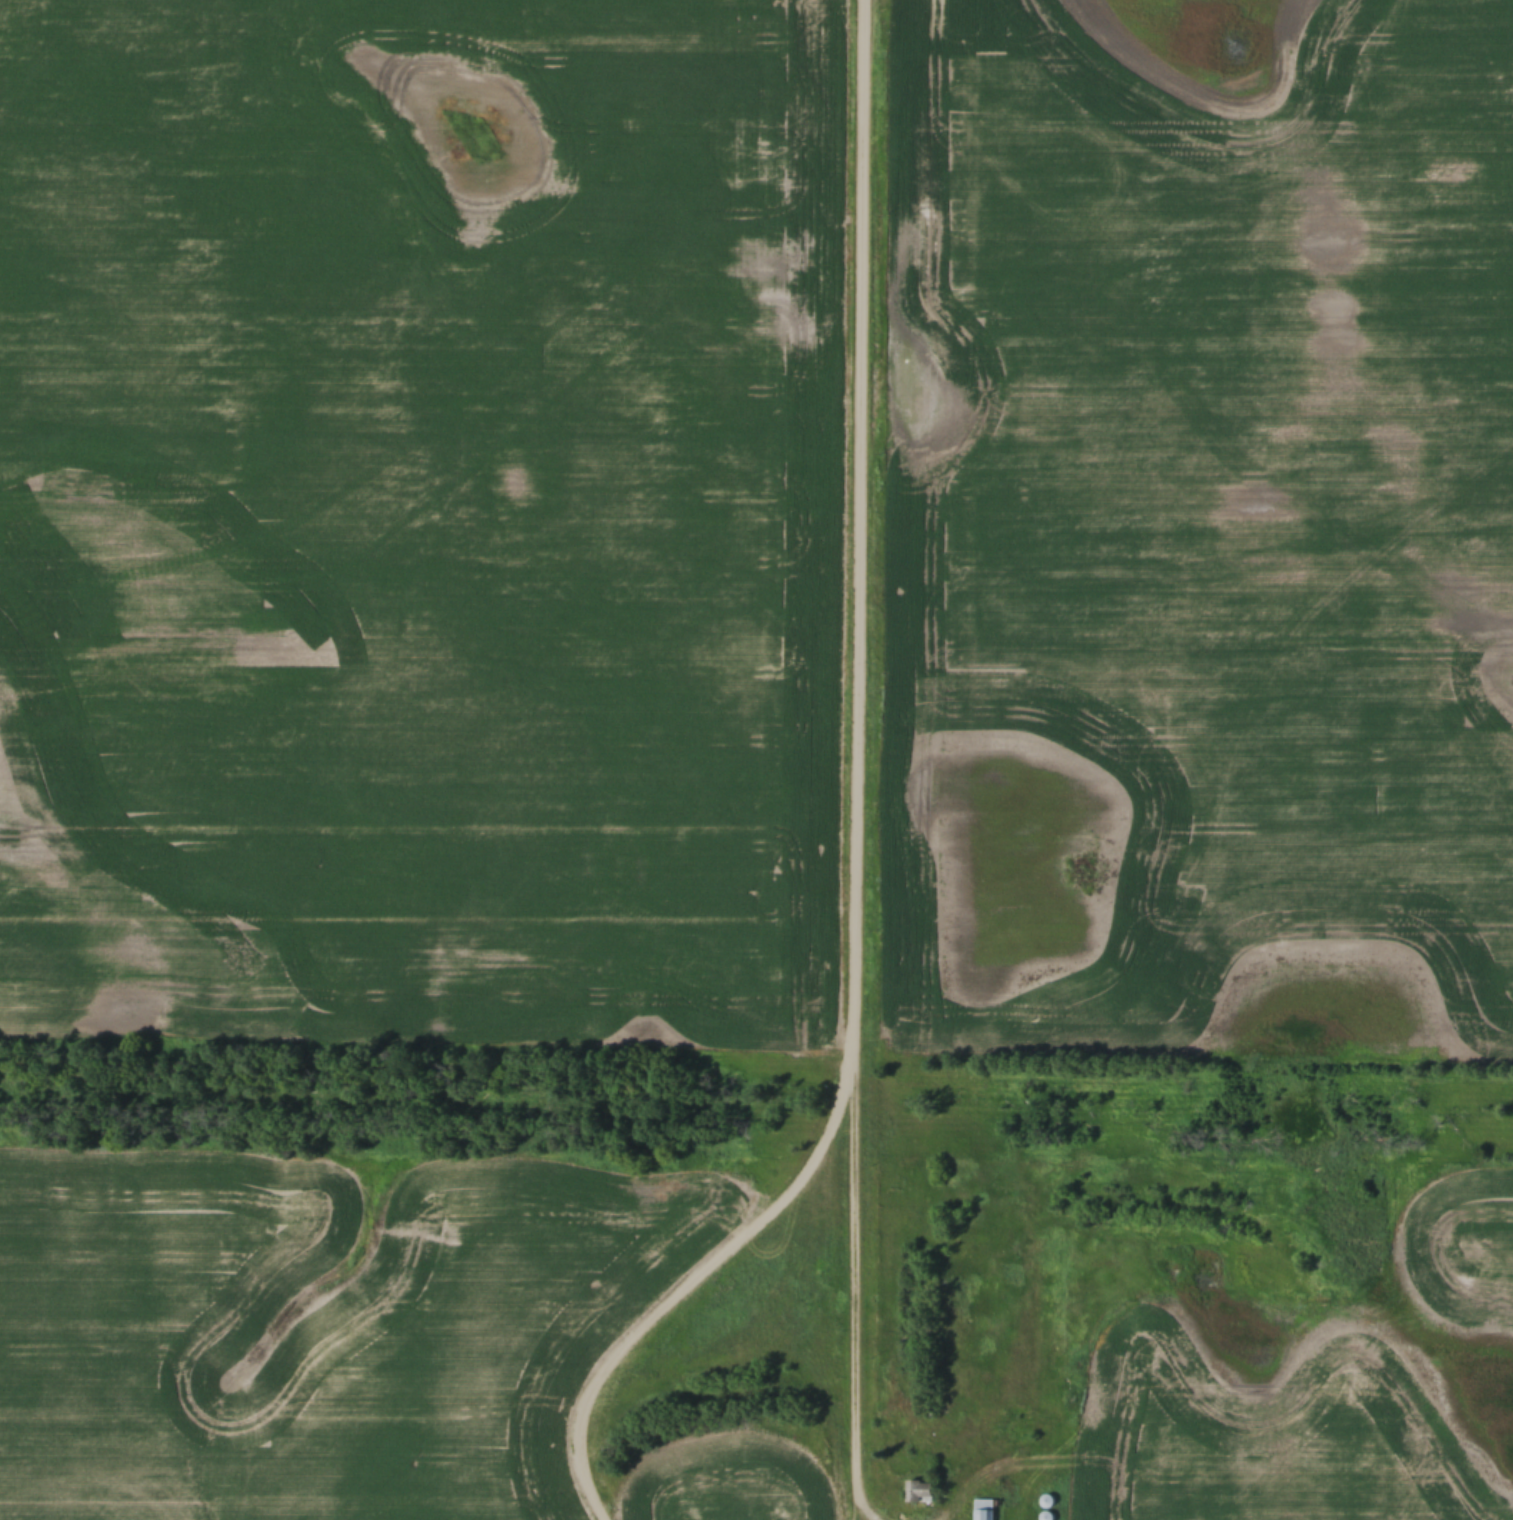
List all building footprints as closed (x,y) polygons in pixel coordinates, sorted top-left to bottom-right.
[(907,1502),(937,1502),(937,1488),(925,1488),(925,1481),(907,1481),(907,1502)] [(974,1499),(974,1519),(994,1519),(994,1499),(974,1499)]
